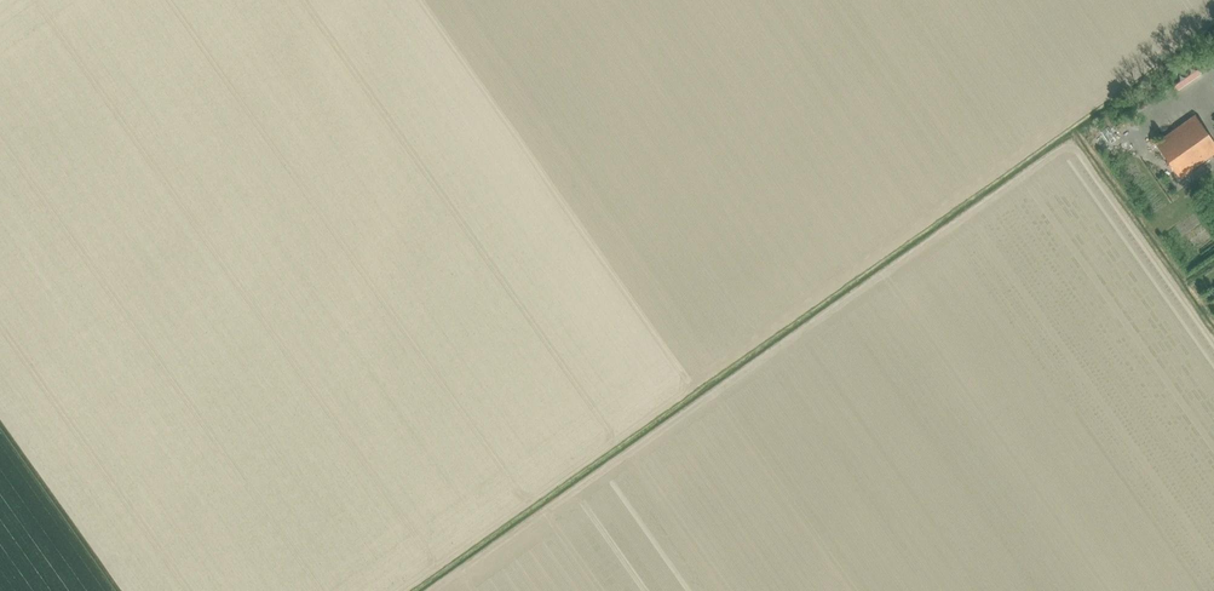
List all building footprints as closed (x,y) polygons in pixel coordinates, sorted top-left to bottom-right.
[(1154,143),(1179,177),(1213,152),(1213,145),(1193,115),(1154,143)]
